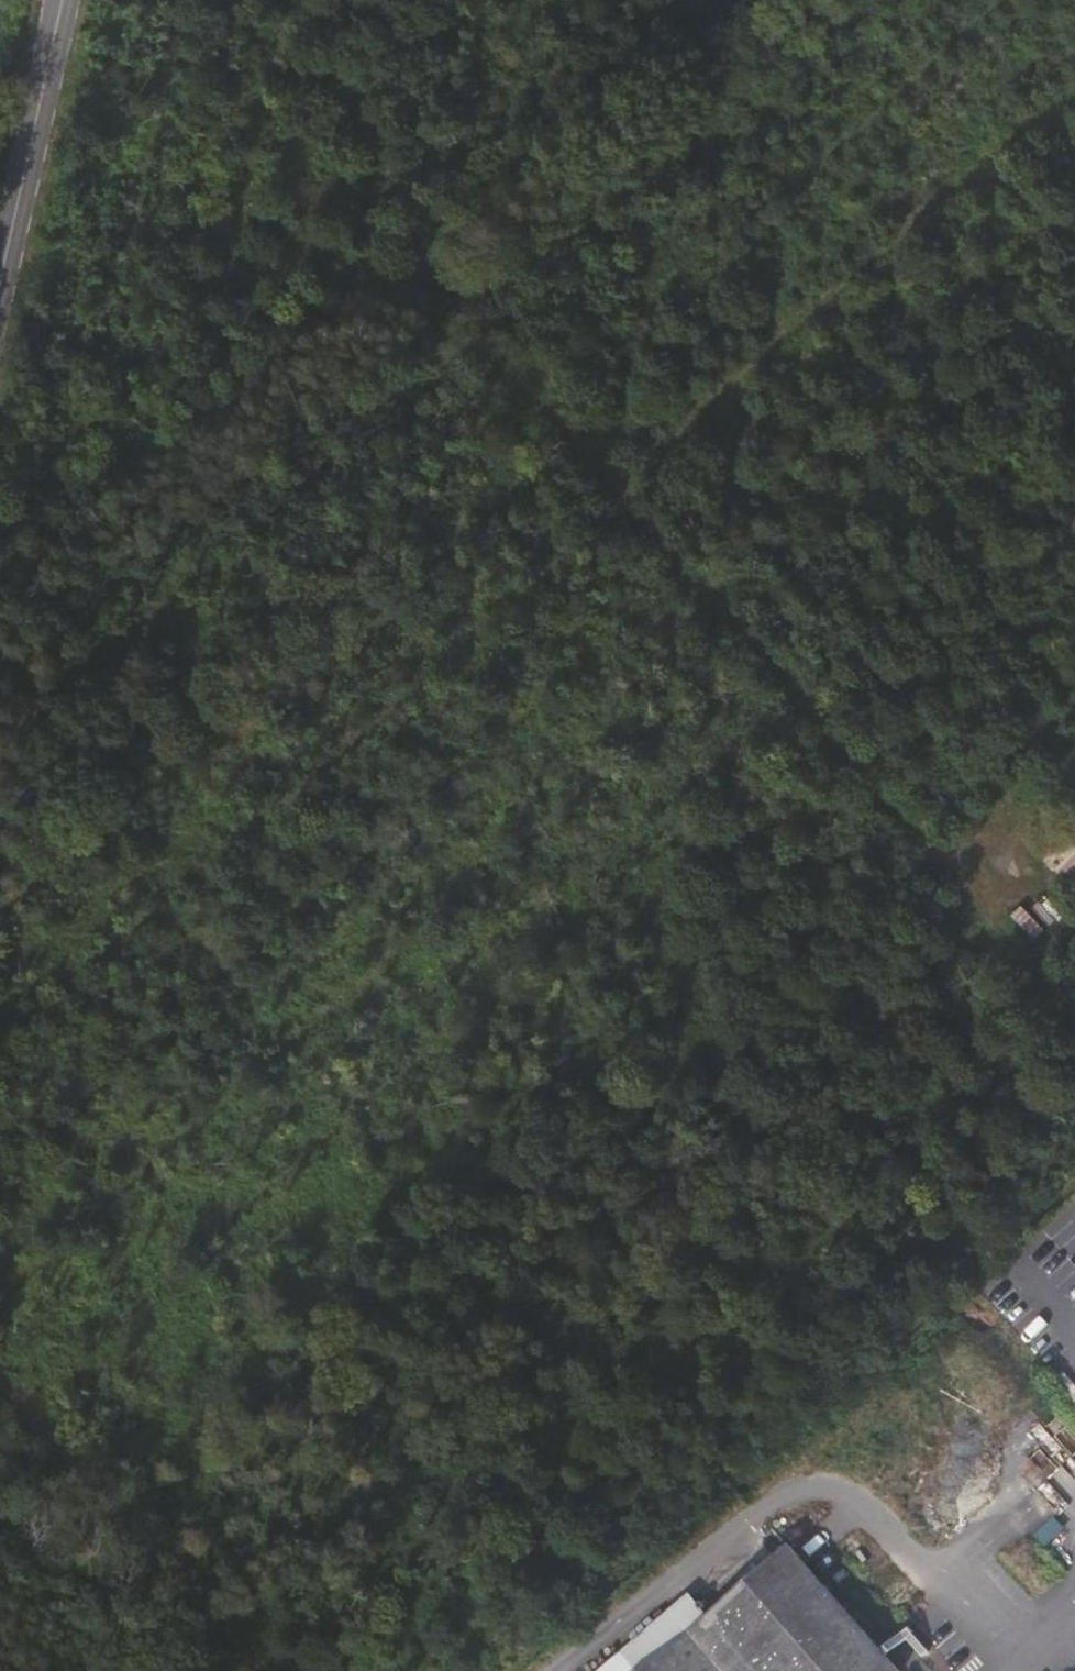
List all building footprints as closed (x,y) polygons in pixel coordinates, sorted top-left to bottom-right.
[(1038,846),(1074,887),(1074,815),(1038,846)] [(601,1670),(902,1670),(791,1544),(709,1616),(689,1594),(601,1670)]
